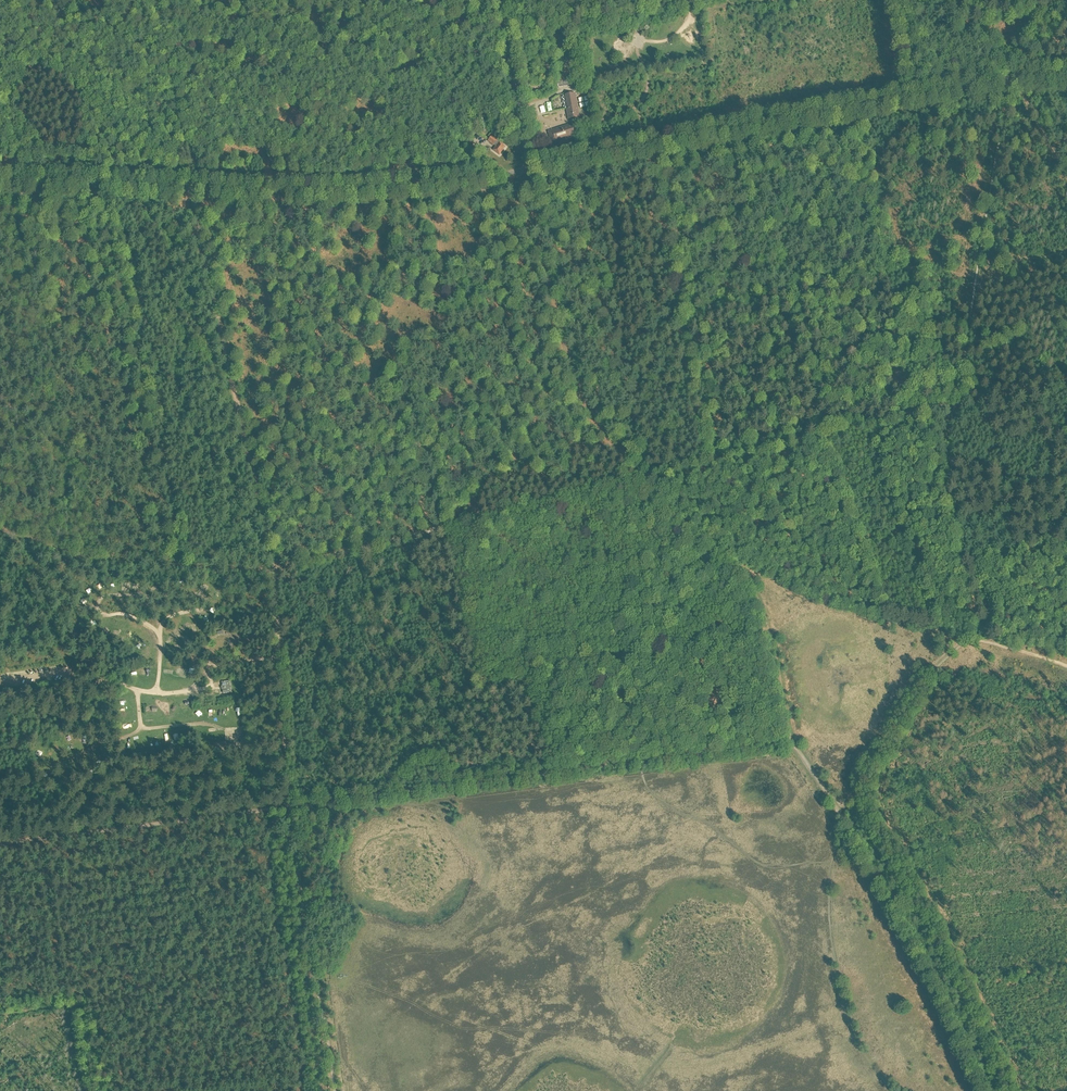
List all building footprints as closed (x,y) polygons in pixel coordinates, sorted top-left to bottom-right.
[(556,78),(558,88),(569,86),(567,76),(556,78)] [(567,109),(568,119),(579,117),(575,93),(565,95),(568,109),(567,109)] [(549,134),(552,144),(575,137),(571,124),(557,129),(557,131),(549,134)] [(506,147),(492,136),(488,141),(496,147),(493,150),(500,155),(506,147)] [(230,681),(221,682),(223,693),(231,693),(230,681)]
